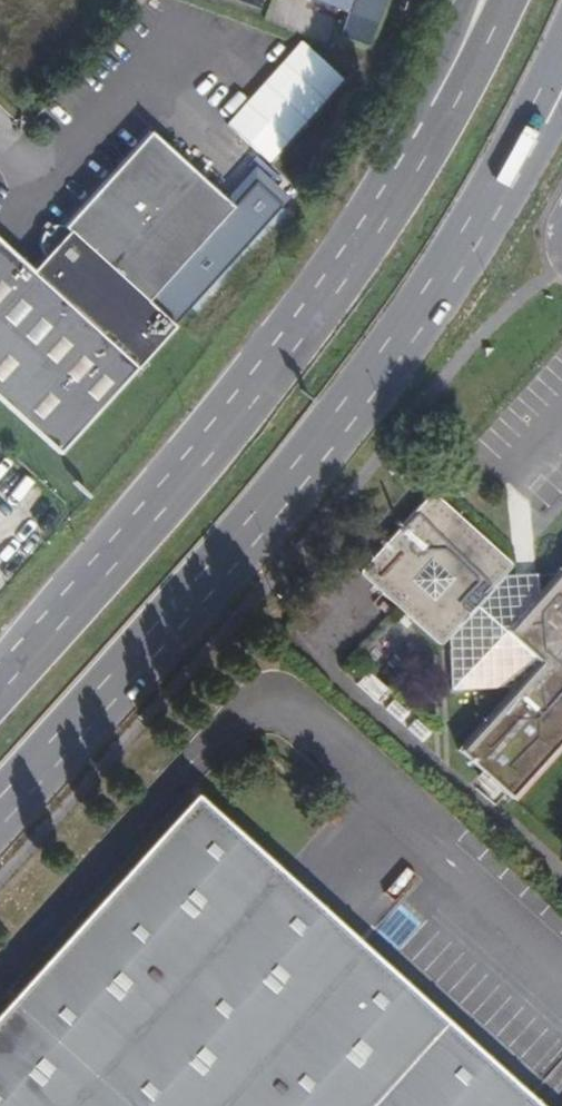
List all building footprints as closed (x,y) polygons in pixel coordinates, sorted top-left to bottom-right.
[(349,20),(357,0),(295,0),(349,20)] [(303,44),(229,127),(270,165),(343,83),(303,44)] [(0,248),(0,399),(56,451),(174,322),(147,298),(227,211),(148,138),(63,230),(51,227),(52,237),(41,238),(36,242),(39,266),(30,275),(0,248)] [(263,174),(227,211),(147,298),(174,322),(291,199),(263,174)] [(542,590),(538,570),(528,572),(507,577),(511,564),(431,492),(358,572),(436,645),(450,638),(446,677),(507,685),(513,689),(458,750),(512,798),(561,742),(561,567),(542,590)] [(196,795),(0,1012),(0,1105),(541,1105),(196,795)]
